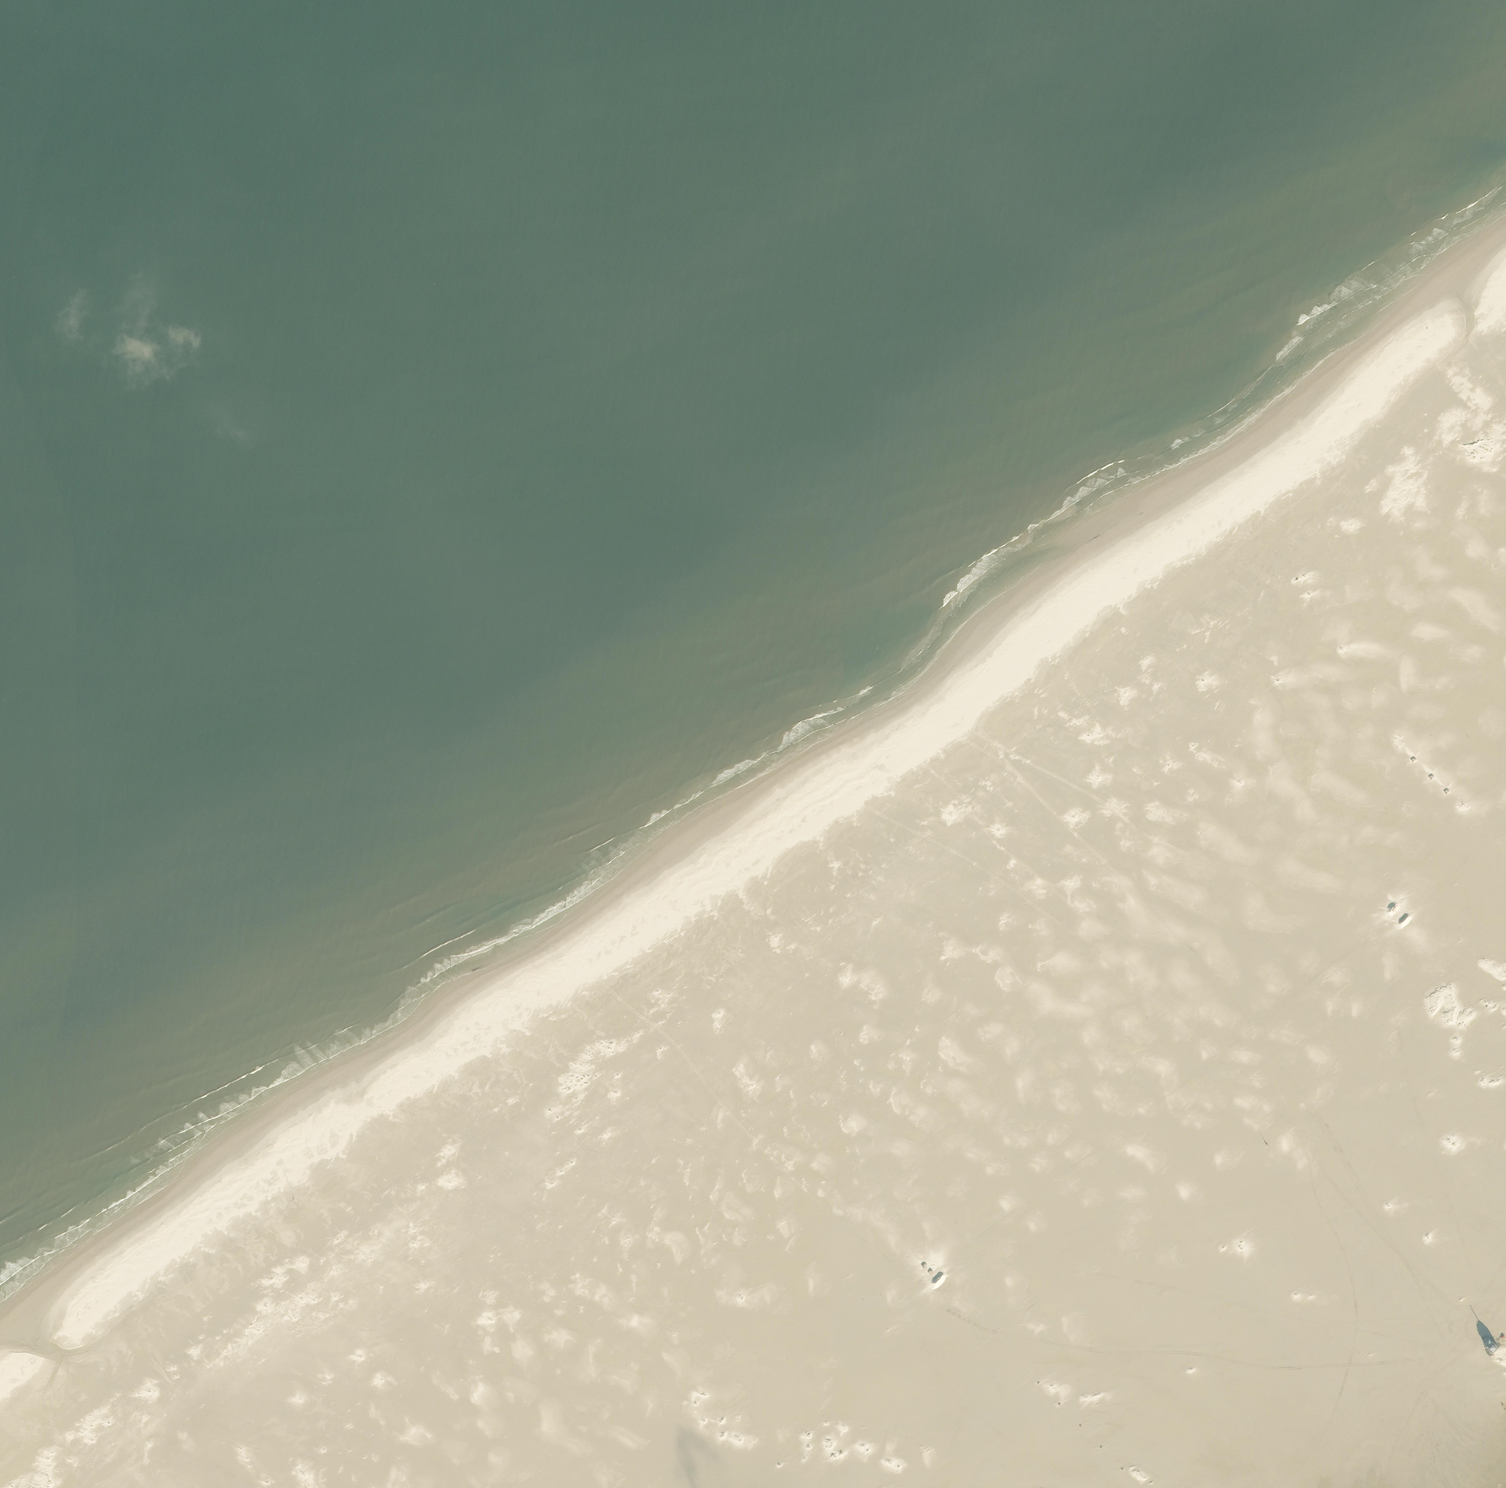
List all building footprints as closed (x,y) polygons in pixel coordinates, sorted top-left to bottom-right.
[(1492,1352),(1492,1353),(1498,1347),(1492,1341),(1486,1347),(1489,1350),(1490,1350),(1492,1352)]
